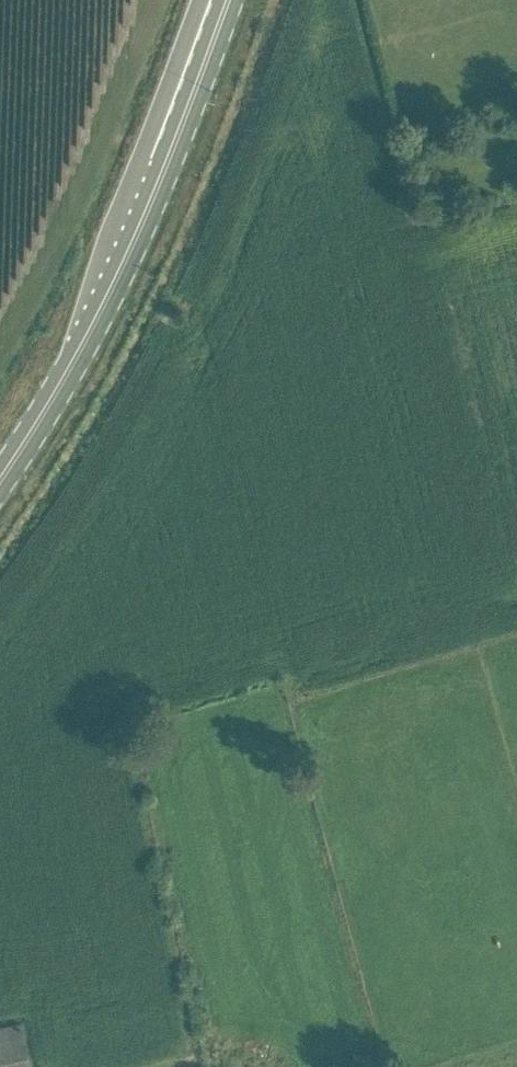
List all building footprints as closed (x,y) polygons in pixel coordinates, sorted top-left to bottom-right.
[(21,1025),(0,1029),(0,1066),(29,1066),(21,1025)]
